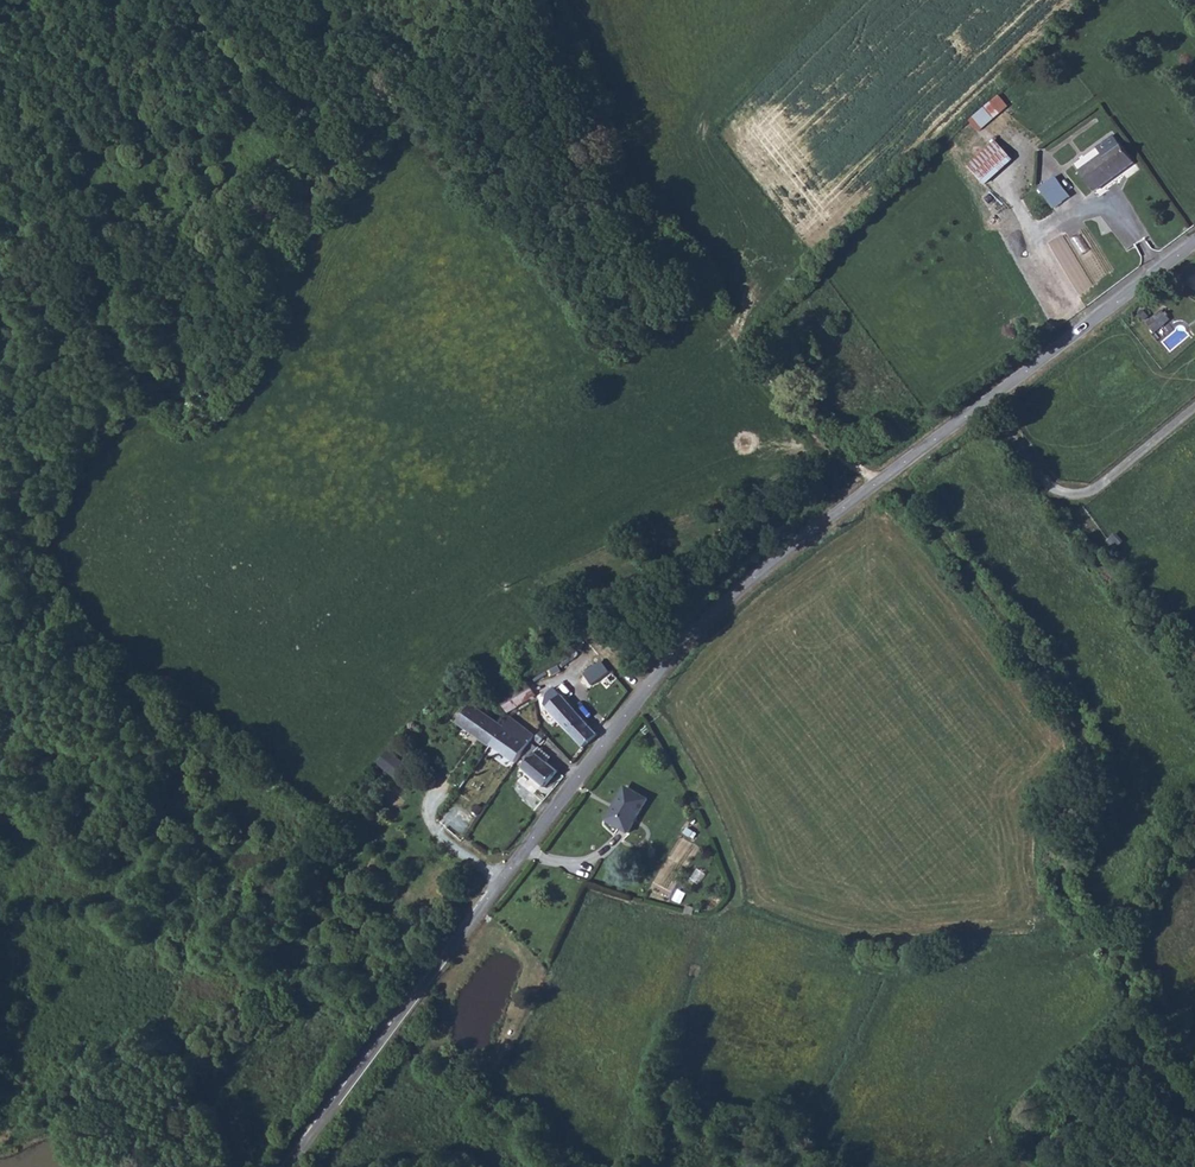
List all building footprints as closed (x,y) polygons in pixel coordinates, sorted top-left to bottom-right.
[(999,95),(940,144),(955,162),(984,139),(977,131),(1008,106),(999,95)] [(977,184),(1007,162),(992,142),(963,163),(977,184)] [(1133,165),(1117,146),(1078,175),(1094,195),(1133,165)] [(1054,213),(1068,201),(1053,181),(1038,193),(1054,213)] [(1045,244),(1079,295),(1103,280),(1091,260),(1083,266),(1062,233),(1045,244)] [(1137,313),(1145,321),(1158,308),(1151,301),(1137,313)] [(1153,331),(1167,320),(1161,311),(1146,321),(1153,331)] [(1179,326),(1162,341),(1170,350),(1187,335),(1179,326)] [(590,687),(609,670),(601,660),(581,677),(590,687)] [(511,716),(536,697),(524,682),(500,701),(511,716)] [(554,693),(539,705),(582,749),(596,735),(554,693)] [(504,730),(476,708),(474,709),(462,722),(492,746),(504,730)] [(529,749),(504,730),(492,746),(517,766),(529,749)] [(391,750),(378,764),(393,778),(406,765),(391,750)] [(556,771),(536,756),(524,771),(545,787),(556,771)] [(625,835),(644,801),(625,790),(611,812),(609,811),(603,821),(625,835)]
